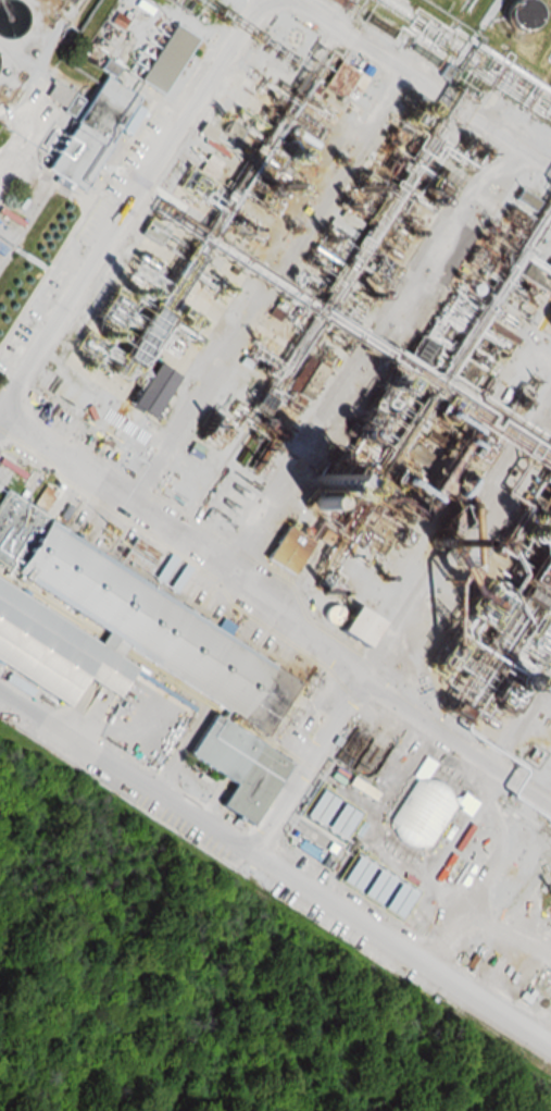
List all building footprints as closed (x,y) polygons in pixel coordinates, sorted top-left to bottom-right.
[(74,190),(46,172),(99,77),(127,95),(74,190)]
